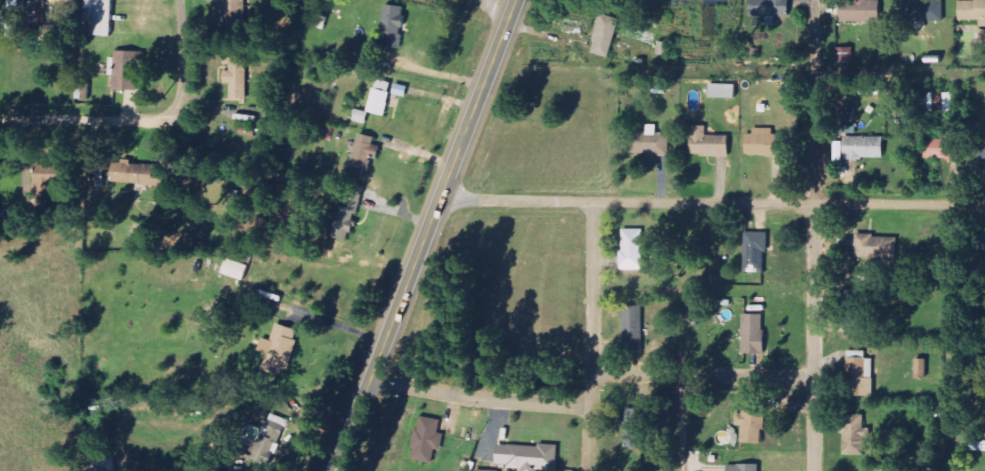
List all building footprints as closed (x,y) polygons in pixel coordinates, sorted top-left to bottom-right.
[(19,2),(19,0),(6,0),(6,14),(0,14),(0,30),(6,30),(6,38),(44,39),(44,30),(18,29),(18,14),(29,14),(29,24),(46,25),(47,2),(19,2)] [(115,37),(116,0),(89,0),(88,36),(115,37)] [(244,28),(244,0),(225,0),(224,28),(244,28)] [(749,18),(788,16),(788,0),(748,0),(749,18)] [(868,0),(853,0),(853,2),(840,1),(839,22),(877,23),(878,0),(868,0)] [(944,1),(903,0),(903,22),(943,22),(944,1)] [(958,21),(980,20),(980,27),(984,27),(984,0),(974,0),(974,1),(958,2),(958,21)] [(403,50),(409,8),(388,5),(383,36),(377,35),(376,46),(403,50)] [(608,58),(619,20),(601,15),(590,53),(608,58)] [(117,76),(116,91),(140,92),(141,67),(147,67),(148,53),(118,52),(118,59),(113,59),(112,76),(117,76)] [(233,99),(248,100),(249,56),(228,55),(227,69),(228,69),(227,84),(233,85),(233,99)] [(735,99),(736,86),(710,85),(710,98),(735,99)] [(393,92),(375,90),(372,114),(390,116),(393,92)] [(958,94),(923,93),(923,104),(928,104),(928,112),(958,113),(958,94)] [(357,121),(369,124),(372,113),(360,110),(357,121)] [(647,133),(631,133),(632,156),(666,155),(665,135),(656,136),(656,125),(646,126),(647,133)] [(707,137),(706,126),(690,127),(691,157),(728,156),(728,136),(707,137)] [(745,155),(768,155),(768,129),(753,129),(753,135),(745,135),(745,155)] [(349,166),(367,171),(370,158),(375,160),(379,147),(372,145),(374,138),(358,134),(349,166)] [(843,159),(882,160),(882,138),(843,137),(843,159)] [(958,141),(925,140),(924,160),(957,161),(958,141)] [(159,165),(117,164),(116,184),(175,186),(176,173),(158,172),(159,165)] [(74,185),(74,167),(38,167),(37,222),(46,222),(46,212),(53,212),(54,185),(74,185)] [(334,205),(328,238),(349,242),(360,186),(351,184),(346,208),(334,205)] [(642,229),(622,229),(621,270),(641,270),(642,229)] [(766,233),(744,233),(744,273),(765,273),(766,233)] [(897,258),(897,236),(853,237),(853,258),(897,258)] [(221,274),(246,282),(251,267),(226,259),(221,274)] [(624,307),(623,353),(642,353),(643,307),(624,307)] [(763,315),(743,315),(743,348),(748,348),(748,355),(763,354),(763,315)] [(294,330),(276,325),(271,342),(261,339),(257,352),(266,354),(261,371),(280,377),(294,330)] [(873,397),(874,359),(867,359),(867,352),(848,351),(846,396),(873,397)] [(914,379),(927,379),(928,360),(915,360),(914,379)] [(765,408),(744,407),(743,415),(736,415),(735,426),(741,427),(741,444),(763,444),(765,408)] [(842,416),(841,456),(865,456),(865,416),(842,416)] [(433,463),(434,449),(441,450),(443,435),(438,435),(440,420),(417,418),(411,461),(433,463)] [(971,452),(984,452),(984,443),(971,442),(971,452)] [(496,444),(495,468),(556,470),(557,447),(496,444)]
